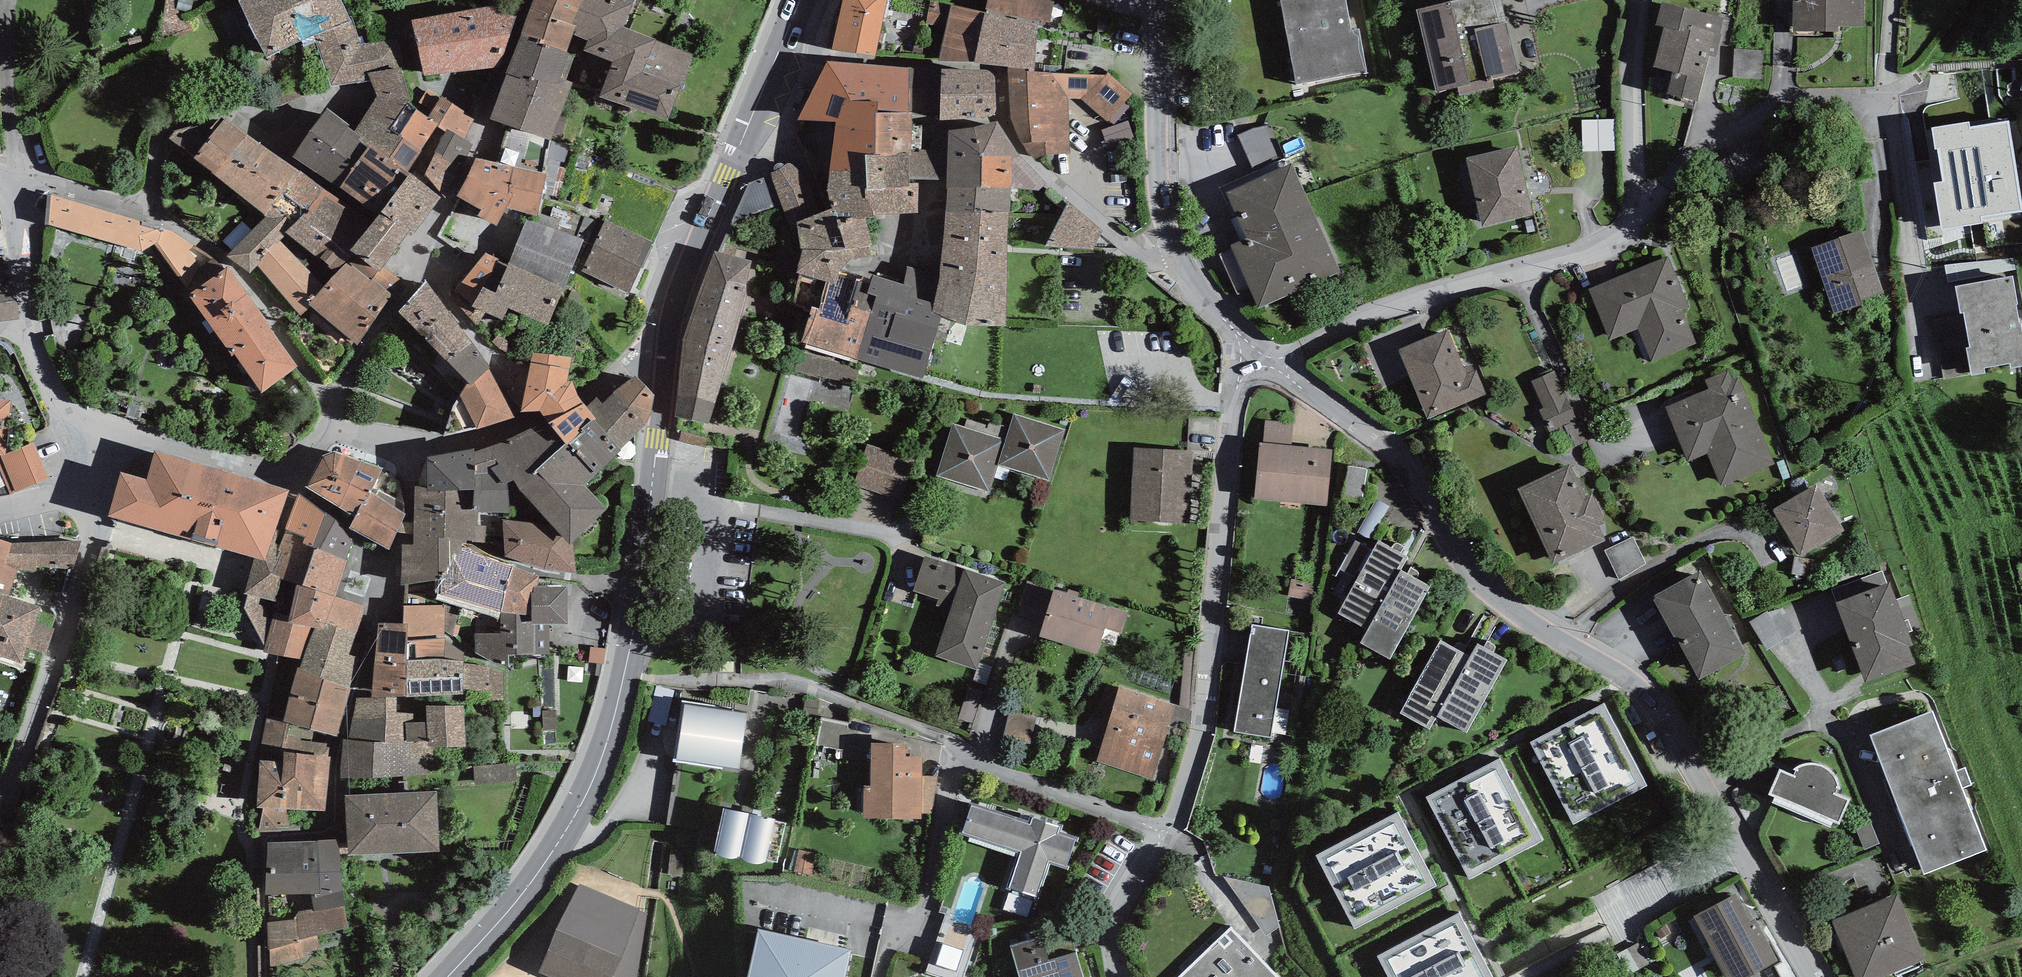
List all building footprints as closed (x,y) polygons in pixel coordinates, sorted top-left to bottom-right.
[(248,7),(274,60),(353,21),(343,0),(262,0),(248,7)] [(502,123),(557,138),(595,0),(536,0),(502,123)] [(632,0),(607,0),(588,61),(612,69),(603,99),(673,121),(686,80),(652,69),(661,43),(627,32),(637,2),(632,0)] [(926,0),(843,0),(831,50),(1034,70),(1038,25),(926,0)] [(1299,87),(1373,72),(1358,0),(1282,0),(1299,87)] [(1417,10),(1437,92),(1520,72),(1503,0),(1457,0),(1417,10)] [(1794,30),(1838,31),(1838,26),(1865,26),(1865,0),(1794,0),(1794,30)] [(1714,19),(1664,6),(1659,24),(1666,26),(1655,67),(1674,72),(1668,95),(1692,101),(1714,19)] [(488,19),(416,30),(423,75),(495,64),(488,19)] [(397,38),(327,50),(334,90),(404,78),(397,38)] [(1763,78),(1765,52),(1735,50),(1734,77),(1763,78)] [(995,75),(827,61),(797,121),(836,122),(834,128),(875,133),(875,112),(912,112),(940,112),(940,121),(997,117),(995,75)] [(1105,75),(1008,73),(1007,123),(1034,159),(1046,155),(1070,153),(1069,98),(1081,99),(1107,122),(1131,94),(1109,73),(1105,75)] [(875,133),(834,128),(827,192),(832,207),(833,211),(864,212),(917,213),(918,179),(948,180),(949,131),(928,131),(929,149),(912,148),(912,112),(875,112),(875,133)] [(401,165),(330,120),(304,161),(375,206),(401,165)] [(1931,128),(1935,149),(1937,149),(1942,181),(1934,183),(1941,230),(1983,223),(1983,218),(2021,212),(2021,202),(2009,120),(1970,126),(1969,122),(1931,128)] [(1613,121),(1583,121),(1583,149),(1613,150),(1613,121)] [(363,226),(224,123),(191,167),(329,270),(363,226)] [(999,128),(949,131),(948,180),(938,320),(1004,324),(1017,147),(999,128)] [(1109,154),(1135,153),(1133,129),(1107,131),(1109,154)] [(1256,172),(1281,161),(1267,131),(1242,143),(1256,172)] [(1516,146),(1467,159),(1484,226),(1534,213),(1516,146)] [(481,158),(471,196),(544,214),(554,176),(481,158)] [(789,162),(770,174),(791,236),(798,232),(800,251),(795,273),(826,279),(836,281),(838,273),(851,260),(872,258),(864,212),(833,211),(832,207),(819,213),(808,180),(789,162)] [(1292,163),(1224,194),(1245,240),(1231,246),(1260,310),(1341,271),(1292,163)] [(448,199),(412,176),(361,255),(397,278),(448,199)] [(162,228),(50,196),(47,225),(141,252),(158,242),(162,228)] [(1101,234),(1069,207),(1046,245),(1092,249),(1101,234)] [(585,239),(530,220),(502,303),(558,322),(585,239)] [(655,244),(609,224),(587,272),(634,293),(655,244)] [(1862,232),(1811,249),(1833,314),(1884,297),(1862,232)] [(750,264),(717,256),(685,339),(677,416),(704,424),(750,264)] [(1667,258),(1590,290),(1611,340),(1638,328),(1651,361),(1696,343),(1683,310),(1688,307),(1667,258)] [(1949,282),(2016,269),(2013,258),(1945,265),(1949,282)] [(371,281),(347,262),(309,304),(357,345),(392,295),(372,279),(371,281)] [(227,268),(188,295),(232,357),(235,355),(261,393),(298,367),(227,268)] [(1971,376),(1985,373),(1984,368),(2010,363),(2011,368),(2021,366),(2021,328),(2021,324),(2020,324),(2016,304),(2018,304),(2013,276),(1955,287),(1960,314),(1963,313),(1969,347),(1966,348),(1971,376)] [(836,281),(826,279),(807,346),(915,376),(934,308),(836,281)] [(20,319),(14,283),(1,285),(0,280),(0,322),(20,319)] [(433,299),(394,323),(466,438),(504,414),(433,299)] [(1454,337),(1402,355),(1426,424),(1478,407),(1454,337)] [(485,447),(478,450),(475,512),(509,512),(507,483),(510,482),(514,481),(550,525),(503,521),(504,560),(577,574),(572,543),(607,510),(584,486),(648,421),(652,397),(639,374),(601,404),(596,397),(585,406),(578,395),(573,381),(566,383),(572,357),(534,353),(520,413),(539,411),(541,415),(546,421),(485,447)] [(1555,370),(1531,381),(1544,409),(1540,410),(1550,433),(1565,426),(1575,447),(1588,442),(1555,370)] [(1709,390),(1666,408),(1688,462),(1707,454),(1721,487),(1776,464),(1738,376),(1732,379),(1728,371),(1705,381),(1709,390)] [(10,494),(46,478),(32,444),(3,455),(9,404),(0,403),(0,470),(10,494)] [(1005,438),(954,422),(938,475),(989,492),(998,465),(1049,481),(1066,429),(1013,413),(1005,438)] [(375,463),(333,443),(311,491),(353,510),(375,463)] [(914,460),(863,445),(851,486),(902,501),(914,460)] [(476,447),(427,453),(424,485),(413,486),(414,543),(402,545),(401,586),(450,579),(452,555),(461,554),(462,541),(474,540),(473,543),(486,543),(486,526),(478,526),(479,513),(473,513),(476,447)] [(1194,451),(1133,449),(1131,522),(1191,524),(1194,451)] [(1331,451),(1263,451),(1263,505),(1331,505),(1331,451)] [(123,477),(111,516),(255,559),(265,562),(271,542),(285,493),(156,454),(147,484),(123,477)] [(1581,477),(1527,501),(1558,571),(1613,547),(1581,477)] [(1818,493),(1777,518),(1803,561),(1845,536),(1818,493)] [(326,514),(300,498),(283,547),(274,575),(280,577),(298,584),(289,621),(275,615),(272,627),(266,648),(304,659),(300,674),(348,689),(359,660),(347,656),(363,608),(337,597),(355,544),(326,514)] [(406,514),(371,500),(358,536),(393,549),(406,514)] [(1407,557),(1378,541),(1338,614),(1367,630),(1359,643),(1389,660),(1430,587),(1400,571),(1407,557)] [(0,542),(0,600),(3,601),(14,569),(4,566),(11,545),(0,542)] [(277,544),(271,542),(265,562),(255,559),(254,563),(246,590),(249,592),(245,608),(266,648),(272,627),(264,608),(266,599),(274,602),(280,577),(274,575),(283,547),(277,544)] [(80,543),(11,545),(4,566),(14,569),(35,570),(35,566),(72,568),(80,543)] [(1610,554),(1621,584),(1650,573),(1639,544),(1610,554)] [(1004,581),(925,556),(913,595),(952,608),(936,658),(976,671),(1004,581)] [(577,591),(495,566),(481,611),(564,636),(577,591)] [(1704,576),(1657,602),(1702,682),(1749,655),(1704,576)] [(1119,616),(1037,588),(1023,629),(1105,657),(1119,616)] [(1892,589),(1839,609),(1866,684),(1919,665),(1892,589)] [(0,600),(0,657),(21,664),(26,649),(44,656),(52,631),(33,624),(37,613),(3,601),(0,600)] [(459,617),(387,615),(385,690),(458,692),(459,617)] [(1291,635),(1250,629),(1234,739),(1274,745),(1291,635)] [(1470,658),(1440,642),(1400,714),(1430,730),(1437,717),(1467,734),(1507,660),(1477,644),(1470,658)] [(348,689),(300,674),(286,720),(334,735),(348,689)] [(1178,706),(1121,690),(1100,763),(1157,779),(1178,706)] [(1646,788),(1604,705),(1530,743),(1572,826),(1646,788)] [(751,714),(687,707),(680,766),(744,774),(751,714)] [(457,710),(361,708),(360,775),(456,778),(457,710)] [(1936,714),(1872,740),(1926,876),(1990,851),(1936,714)] [(1041,746),(1047,727),(1016,717),(1010,736),(1041,746)] [(925,744),(868,746),(870,823),(927,822),(925,744)] [(332,761),(288,758),(286,765),(263,763),(261,810),(328,812),(332,761)] [(1543,843),(1501,760),(1426,798),(1469,880),(1543,843)] [(1858,793),(1788,765),(1773,800),(1843,829),(1858,793)] [(438,795),(350,799),(353,856),(441,851),(438,795)] [(1079,841),(975,807),(965,840),(1020,858),(1009,893),(1039,903),(1053,861),(1070,866),(1079,841)] [(786,822),(723,808),(713,851),(775,866),(786,822)] [(1398,813),(1315,856),(1354,930),(1436,886),(1398,813)] [(339,846),(271,851),(273,898),(343,895),(339,846)] [(1268,887),(1224,877),(1266,936),(1280,927),(1268,887)] [(580,887),(542,976),(625,976),(651,916),(580,887)] [(1834,927),(1857,976),(1881,976),(1923,959),(1897,899),(1834,927)] [(1699,924),(1726,976),(1757,976),(1779,966),(1745,901),(1699,924)] [(1377,957),(1388,976),(1492,976),(1459,914),(1377,957)] [(271,922),(274,971),(325,954),(322,937),(351,930),(346,915),(271,922)] [(933,976),(963,976),(977,936),(950,926),(932,976),(933,976)] [(1179,976),(1277,976),(1231,928),(1179,976)] [(761,937),(753,976),(842,976),(846,953),(761,937)] [(1010,946),(1019,976),(1082,976),(1075,954),(1049,961),(1042,937),(1010,946)]
